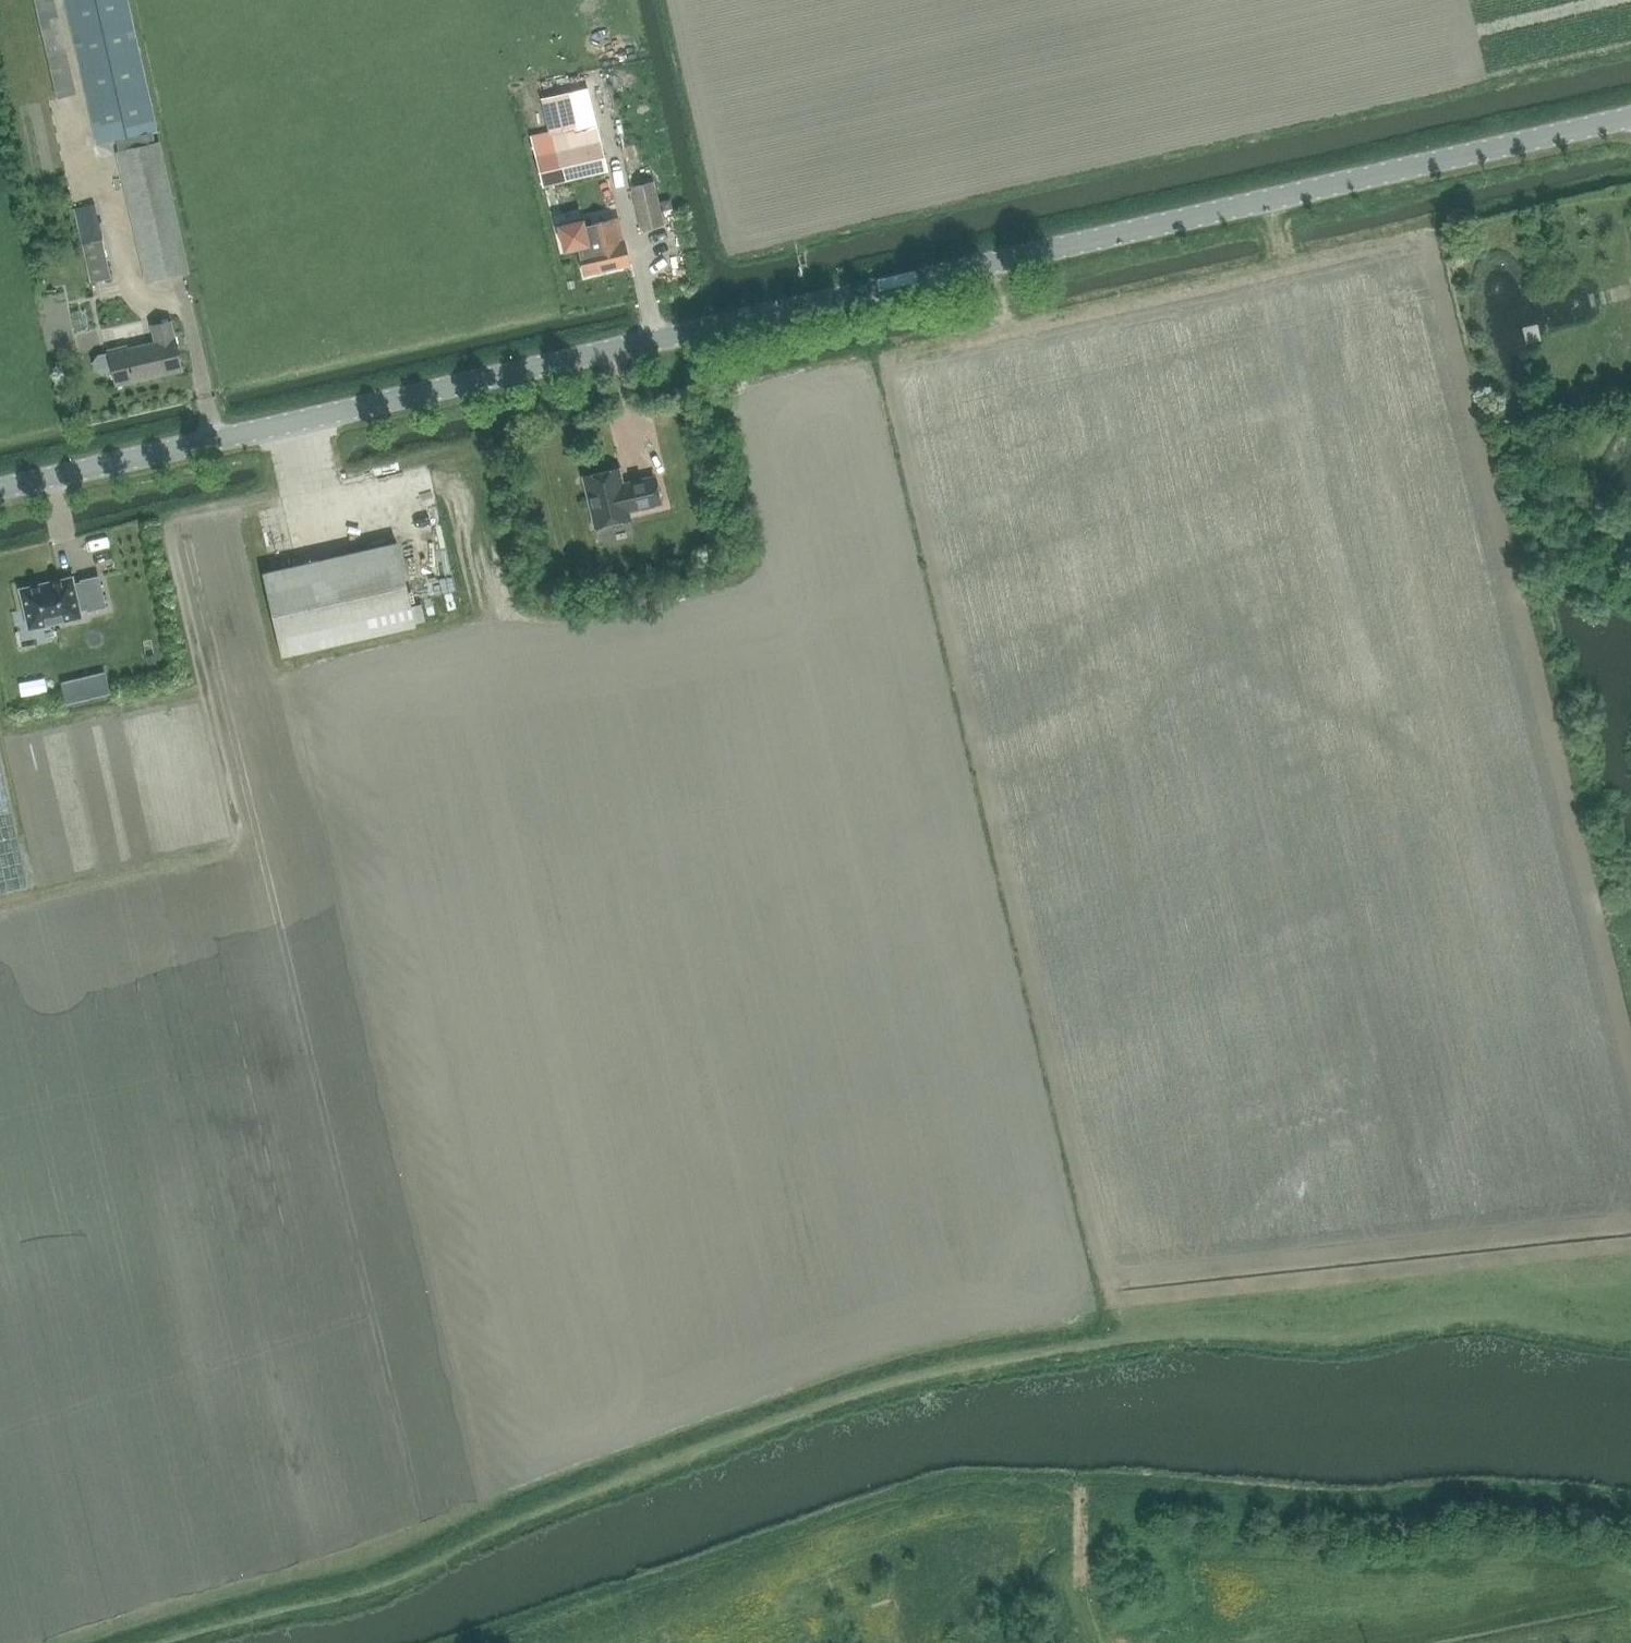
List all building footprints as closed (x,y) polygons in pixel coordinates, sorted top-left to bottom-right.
[(57,9),(55,0),(36,0),(38,13),(47,56),(57,99),(76,94),(67,52),(57,9)] [(150,145),(147,134),(158,132),(128,0),(64,0),(96,144),(116,140),(119,151),(117,152),(146,285),(187,276),(158,143),(150,145)] [(565,93),(538,99),(546,132),(572,126),(565,93)] [(596,127),(553,137),(563,179),(606,169),(596,127)] [(641,230),(664,224),(653,181),(631,187),(641,230)] [(583,219),(558,225),(564,251),(581,247),(582,251),(581,252),(587,277),(629,267),(621,232),(622,232),(619,217),(587,224),(587,225),(585,225),(583,219)] [(102,238),(83,243),(91,283),(111,279),(102,238)] [(97,355),(92,362),(94,371),(102,376),(114,373),(116,386),(180,371),(169,324),(153,328),(156,344),(109,355),(109,352),(97,355)] [(619,467),(583,476),(595,525),(630,517),(629,510),(661,503),(654,475),(623,483),(619,467)] [(397,541),(296,564),(262,572),(282,657),(416,626),(415,624),(425,621),(421,604),(411,606),(397,541)] [(21,592),(29,628),(81,617),(79,610),(88,608),(88,610),(105,607),(98,577),(81,581),(82,583),(73,585),(72,580),(72,578),(70,579),(23,589),(21,589),(21,592)] [(29,888),(0,756),(0,894),(29,888)]
